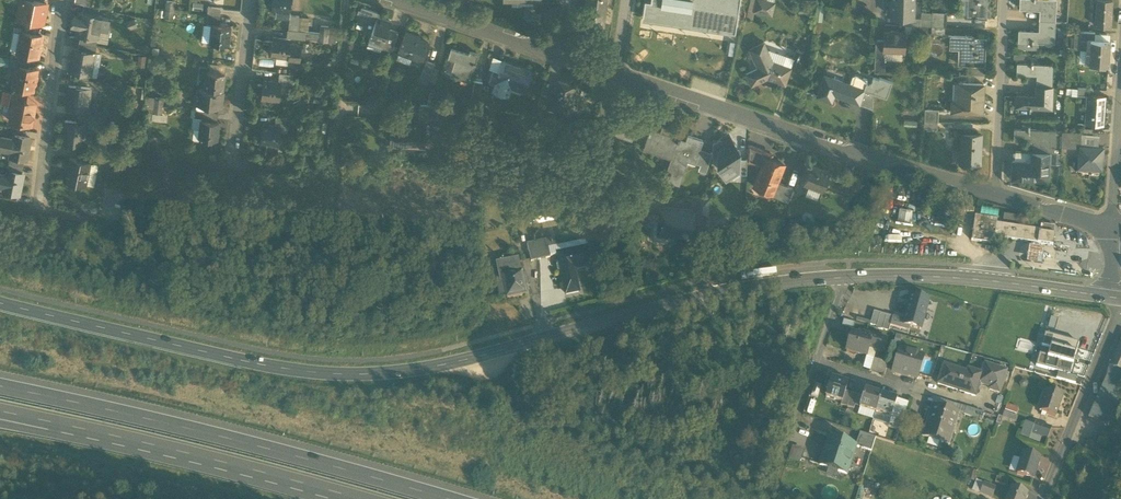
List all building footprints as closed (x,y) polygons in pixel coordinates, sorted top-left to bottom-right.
[(43,22),(47,3),(33,0),(32,0),(25,0),(24,4),(21,16),(19,16),(19,17),(28,19),(41,22),(43,22)] [(166,8),(173,9),(174,1),(167,0),(166,8)] [(278,9),(289,10),(291,0),(272,0),(271,8),(278,9)] [(602,27),(606,0),(586,0),(582,24),(602,27)] [(642,16),(650,17),(650,19),(689,25),(689,23),(709,25),(708,28),(735,32),(740,0),(650,0),(650,1),(644,0),(642,16)] [(758,0),(750,0),(748,10),(754,12),(755,12),(755,11),(758,0)] [(770,15),(774,2),(768,0),(758,0),(755,11),(770,15)] [(914,1),(898,0),(892,0),(891,16),(904,17),(913,17),(913,16),(914,1)] [(985,17),(985,2),(987,3),(987,0),(968,0),(967,15),(967,16),(985,17)] [(1040,20),(1055,20),(1056,0),(1020,0),(1020,8),(1040,9),(1040,20)] [(1096,13),(1111,13),(1113,1),(1103,0),(1097,0),(1096,13)] [(15,17),(19,17),(19,16),(21,16),(24,4),(18,2),(15,17)] [(824,4),(816,3),(814,20),(821,21),(822,21),(824,4)] [(87,4),(84,4),(82,11),(98,14),(99,7),(87,4)] [(209,6),(208,13),(218,14),(219,7),(209,6)] [(799,6),(798,12),(807,14),(809,8),(799,6)] [(378,13),(362,7),(361,10),(359,9),(357,15),(359,16),(358,20),(364,22),(363,27),(365,32),(370,34),(377,16),(378,13)] [(172,17),(173,9),(166,8),(165,16),(172,17)] [(754,12),(748,10),(746,16),(752,18),(754,12)] [(99,28),(100,27),(102,16),(102,15),(98,14),(82,11),(81,11),(80,17),(79,23),(77,23),(77,25),(75,34),(80,35),(92,37),(94,27),(99,28)] [(921,25),(931,25),(932,11),(921,11),(921,25)] [(934,12),(933,17),(933,25),(933,34),(945,35),(946,26),(946,18),(947,12),(934,12)] [(217,21),(218,14),(208,13),(207,20),(217,21)] [(1110,26),(1111,13),(1096,13),(1095,25),(1110,26)] [(288,28),(297,29),(299,15),(290,14),(290,17),(288,28)] [(108,17),(102,16),(100,27),(106,28),(108,17)] [(388,29),(391,21),(390,20),(377,16),(370,34),(369,38),(382,43),(383,43),(388,29)] [(642,16),(642,19),(735,34),(735,32),(708,28),(709,25),(689,23),(689,25),(650,19),(650,17),(642,16)] [(27,26),(40,28),(41,22),(28,19),(27,26)] [(1019,30),(1018,41),(1030,41),(1038,42),(1054,42),(1055,20),(1040,20),(1039,31),(1019,30)] [(320,32),(322,32),(336,33),(336,26),(321,24),(320,32)] [(210,42),(228,44),(230,27),(212,25),(210,42)] [(288,35),(300,37),(301,30),(288,28),(288,35)] [(398,32),(388,29),(383,43),(382,43),(381,47),(391,50),(398,32)] [(902,50),(904,50),(904,32),(903,32),(898,31),(898,30),(890,30),(890,31),(884,31),(884,39),(883,50),(884,50),(902,50)] [(31,54),(38,55),(39,49),(40,49),(42,42),(41,41),(42,35),(22,31),(18,50),(18,51),(31,54)] [(399,51),(422,59),(429,42),(417,38),(418,35),(406,31),(399,51)] [(1080,39),(1087,39),(1087,38),(1094,39),(1095,32),(1080,31),(1079,39),(1080,39)] [(335,41),(336,33),(322,32),(322,40),(335,41)] [(670,44),(671,33),(660,32),(659,43),(670,44)] [(1110,33),(1095,32),(1094,39),(1109,40),(1110,33)] [(80,35),(79,42),(96,45),(97,38),(92,37),(80,35)] [(951,48),(959,48),(966,48),(967,36),(951,35),(951,48)] [(271,54),(288,56),(289,56),(290,42),(291,38),(287,38),(273,36),(271,54)] [(984,37),(967,36),(966,48),(966,56),(966,64),(971,65),(985,65),(985,52),(984,52),(984,37)] [(380,50),(381,47),(382,43),(369,38),(366,45),(380,50)] [(1088,63),(1107,64),(1109,40),(1094,39),(1087,38),(1087,39),(1086,49),(1089,49),(1088,63)] [(874,58),(884,59),(884,50),(883,50),(884,39),(875,39),(874,58)] [(95,51),(96,45),(79,42),(79,41),(77,48),(95,51)] [(750,48),(759,67),(773,60),(768,50),(764,41),(750,48)] [(1029,49),(1030,41),(1018,41),(1018,49),(1029,49)] [(1030,41),(1029,49),(1038,50),(1038,42),(1030,41)] [(301,43),(290,42),(289,56),(288,56),(288,58),(299,60),(301,43)] [(68,70),(85,74),(87,63),(93,64),(95,51),(77,48),(74,47),(72,60),(70,59),(68,70)] [(452,75),(468,80),(473,63),(475,64),(476,62),(475,62),(478,53),(469,50),(469,52),(451,47),(448,57),(456,60),(452,75)] [(782,64),(786,54),(769,48),(768,50),(773,60),(782,64)] [(793,60),(799,63),(804,51),(796,48),(793,57),(792,60),(793,60)] [(12,49),(11,56),(30,60),(31,54),(18,51),(18,50),(12,49)] [(884,59),(885,59),(902,59),(902,50),(884,50),(884,59)] [(782,64),(773,60),(759,67),(747,72),(752,83),(768,76),(785,82),(793,60),(792,60),(793,57),(786,54),(782,64)] [(503,58),(493,55),(488,68),(493,69),(499,71),(503,61),(503,58)] [(28,67),(30,60),(11,56),(9,63),(17,65),(28,67)] [(884,59),(874,58),(874,68),(884,69),(885,59),(884,59)] [(420,78),(428,81),(435,62),(427,59),(420,78)] [(510,85),(524,89),(530,70),(503,61),(499,71),(496,80),(497,80),(510,85)] [(1037,74),(1037,85),(1052,86),(1053,64),(1017,62),(1017,73),(1037,74)] [(23,87),(33,89),(34,82),(35,83),(37,75),(36,75),(37,69),(28,67),(17,65),(13,84),(15,85),(17,86),(21,87),(23,87)] [(984,75),(985,65),(971,65),(971,74),(982,75),(984,75)] [(493,69),(489,82),(495,84),(497,80),(496,80),(499,71),(493,69)] [(207,71),(205,87),(204,88),(222,90),(224,73),(223,72),(208,71),(207,71)] [(281,81),(297,83),(298,73),(282,72),(281,81)] [(852,75),(849,84),(852,84),(847,98),(857,102),(858,102),(863,88),(865,82),(867,78),(855,74),(852,75)] [(967,83),(982,84),(982,75),(971,74),(967,74),(967,83)] [(837,94),(847,98),(852,84),(849,84),(825,75),(817,95),(828,99),(831,90),(838,93),(837,94)] [(873,92),(886,97),(892,81),(879,76),(879,78),(873,76),(870,84),(865,82),(863,88),(873,92)] [(592,80),(583,78),(580,89),(589,91),(592,80)] [(261,96),(279,98),(281,81),(263,79),(261,96)] [(471,98),(478,100),(482,81),(475,79),(471,98)] [(495,84),(494,89),(507,94),(510,85),(497,80),(495,84)] [(964,111),(981,112),(982,98),(983,98),(984,84),(982,84),(967,83),(965,83),(964,101),(964,111)] [(78,108),(88,109),(90,87),(69,85),(66,107),(78,108)] [(1051,107),(1052,86),(1037,85),(1036,96),(1015,95),(1015,106),(1051,107)] [(223,90),(222,90),(204,88),(205,87),(198,87),(198,93),(197,93),(197,94),(197,95),(196,102),(212,104),(221,105),(222,97),(220,96),(221,91),(223,91),(223,90)] [(857,102),(872,108),(873,92),(863,88),(858,102),(857,102)] [(1,102),(13,104),(13,100),(16,100),(16,98),(18,92),(4,89),(1,102)] [(535,109),(544,112),(549,96),(541,94),(535,109)] [(1092,124),(1095,124),(1095,123),(1102,123),(1104,109),(1106,96),(1092,95),(1087,94),(1087,95),(1085,122),(1092,122),(1092,124)] [(159,95),(158,104),(165,105),(166,96),(159,95)] [(609,113),(616,113),(618,97),(610,97),(609,113)] [(9,119),(22,122),(34,114),(25,100),(22,102),(16,100),(13,100),(13,104),(9,119)] [(36,103),(25,100),(34,114),(36,103)] [(964,101),(959,101),(953,101),(953,111),(964,111),(964,101)] [(196,102),(196,108),(204,109),(211,110),(212,104),(196,102)] [(164,115),(165,105),(158,104),(157,114),(164,115)] [(419,117),(438,118),(438,105),(419,104),(419,117)] [(201,119),(216,120),(217,111),(211,110),(204,109),(196,108),(195,108),(194,116),(202,117),(201,119)] [(924,109),(924,119),(937,120),(938,110),(924,109)] [(32,124),(34,114),(22,122),(32,124)] [(201,119),(200,128),(199,137),(217,139),(219,121),(216,120),(201,119)] [(320,130),(321,120),(312,119),(311,129),(320,130)] [(394,146),(425,147),(426,133),(429,133),(429,123),(426,122),(426,120),(419,120),(419,123),(408,123),(408,120),(391,119),(390,129),(395,129),(394,146)] [(937,128),(937,120),(924,119),(924,128),(937,128)] [(62,141),(84,144),(86,122),(76,121),(65,120),(62,141)] [(261,141),(267,142),(279,143),(281,125),(263,123),(261,141)] [(666,179),(679,184),(686,162),(693,165),(694,162),(699,148),(702,140),(688,135),(686,140),(685,143),(679,141),(680,138),(679,138),(680,132),(662,126),(660,131),(651,128),(644,148),(654,152),(656,149),(674,155),(673,158),(666,179)] [(1034,140),(1033,151),(1049,151),(1049,145),(1054,146),(1055,146),(1056,130),(1050,130),(1050,129),(1014,128),(1014,139),(1034,140)] [(1073,146),(1080,147),(1080,145),(1081,145),(1081,132),(1081,131),(1062,130),(1061,146),(1073,146)] [(1081,132),(1081,145),(1098,146),(1099,133),(1081,132)] [(728,133),(720,138),(725,145),(729,142),(732,140),(728,133)] [(961,162),(979,162),(980,147),(981,147),(982,134),(963,133),(962,150),(961,162)] [(26,159),(30,137),(14,134),(13,139),(1,136),(0,139),(0,148),(11,151),(10,156),(23,158),(26,159)] [(712,156),(718,156),(719,156),(719,149),(725,145),(720,138),(712,142),(712,156)] [(732,140),(729,142),(725,145),(719,149),(719,156),(718,156),(718,163),(720,166),(726,174),(729,172),(733,169),(737,169),(738,169),(738,158),(738,150),(732,140)] [(278,152),(279,143),(267,142),(266,148),(265,148),(265,150),(266,150),(266,151),(278,152)] [(747,160),(759,165),(763,155),(765,150),(748,144),(747,158),(747,160)] [(1078,174),(1101,176),(1103,146),(1098,146),(1081,145),(1080,145),(1080,147),(1079,163),(1078,174)] [(705,150),(699,148),(694,162),(700,164),(705,150)] [(654,152),(673,158),(674,155),(656,149),(654,152)] [(951,161),(961,162),(962,150),(952,149),(951,161)] [(698,169),(705,172),(712,152),(705,150),(700,164),(698,169)] [(1014,160),(1033,161),(1033,151),(1015,150),(1014,160)] [(1048,164),(1049,151),(1033,151),(1033,161),(1014,160),(1012,160),(1012,172),(1032,172),(1047,173),(1048,173),(1048,164)] [(1053,151),(1049,151),(1048,164),(1060,165),(1061,152),(1053,151)] [(90,162),(96,163),(98,156),(82,152),(81,159),(90,161),(90,162)] [(773,190),(774,191),(778,181),(784,165),(763,155),(759,165),(761,165),(753,185),(754,186),(755,183),(773,190)] [(10,156),(9,162),(22,165),(23,158),(10,156)] [(66,180),(85,184),(90,162),(90,161),(81,159),(72,157),(69,170),(68,170),(66,180)] [(747,158),(738,158),(738,169),(737,169),(739,172),(739,173),(746,173),(747,160),(747,158)] [(20,172),(22,165),(9,162),(7,169),(20,172)] [(803,182),(811,164),(807,162),(800,181),(803,182)] [(821,189),(823,189),(829,171),(811,164),(803,182),(809,184),(821,189)] [(19,194),(23,172),(20,172),(7,169),(6,174),(0,173),(0,185),(4,186),(3,190),(19,194)] [(488,174),(490,188),(508,186),(506,172),(488,174)] [(771,195),(782,199),(787,185),(778,181),(774,191),(773,190),(772,193),(771,195)] [(755,183),(754,186),(772,193),(773,190),(755,183)] [(821,189),(809,184),(805,194),(817,199),(821,189)] [(793,187),(787,185),(782,199),(788,201),(793,187)] [(101,208),(119,210),(121,189),(102,188),(101,208)] [(695,216),(708,217),(709,197),(696,196),(695,216)] [(552,199),(538,202),(541,219),(556,217),(552,199)] [(527,222),(541,219),(538,202),(524,205),(527,222)] [(667,238),(690,240),(692,212),(661,210),(660,222),(660,223),(667,223),(666,238),(667,238)] [(911,224),(913,213),(900,210),(898,222),(911,224)] [(1002,222),(1017,224),(1018,218),(1003,216),(1002,222)] [(556,217),(541,219),(543,226),(557,223),(556,217)] [(971,242),(993,245),(996,225),(997,225),(998,221),(975,218),(971,242)] [(654,224),(653,240),(655,242),(665,243),(667,241),(667,238),(666,238),(667,223),(660,223),(660,222),(656,222),(654,224)] [(1004,240),(1053,247),(1054,236),(1053,236),(1042,234),(1040,234),(1040,231),(997,225),(996,225),(993,245),(1003,247),(1004,240)] [(1042,234),(1053,236),(1055,228),(1043,226),(1042,234)] [(546,237),(535,239),(539,260),(550,257),(550,256),(548,244),(546,237)] [(531,261),(539,260),(535,239),(527,241),(531,261)] [(585,239),(563,244),(564,248),(586,244),(585,239)] [(553,242),(548,244),(550,256),(558,255),(558,254),(587,247),(586,244),(564,248),(563,244),(553,246),(553,242)] [(562,271),(564,281),(576,278),(574,270),(591,266),(587,247),(558,254),(558,255),(560,263),(558,264),(557,265),(558,271),(559,272),(562,271)] [(1025,264),(1040,266),(1042,251),(1027,248),(1025,264)] [(507,294),(507,298),(526,294),(524,286),(528,285),(525,275),(522,275),(520,264),(514,265),(513,259),(500,262),(504,282),(500,283),(497,284),(500,295),(507,294)] [(496,263),(500,283),(504,282),(500,262),(496,263)] [(579,292),(576,278),(564,281),(566,294),(579,292)] [(920,330),(929,300),(912,296),(905,321),(903,326),(910,328),(920,330)] [(890,326),(893,317),(874,312),(870,326),(876,327),(876,329),(889,332),(890,326)] [(1055,329),(1058,318),(1051,316),(1048,327),(1055,329)] [(893,317),(890,326),(909,331),(910,328),(903,326),(905,321),(893,317)] [(855,323),(844,320),(842,327),(853,330),(855,323)] [(847,352),(867,357),(869,350),(876,352),(884,354),(887,341),(863,334),(862,338),(851,335),(847,352)] [(1042,346),(1050,349),(1051,347),(1076,354),(1079,343),(1045,334),(1042,346)] [(1108,427),(1120,399),(1120,344),(1088,419),(1108,427)] [(1048,357),(1047,359),(1073,366),(1076,354),(1051,347),(1050,349),(1048,357)] [(869,350),(867,357),(863,371),(870,372),(873,360),(876,352),(869,350)] [(902,374),(917,379),(923,358),(900,351),(894,372),(894,374),(900,376),(902,374)] [(1047,359),(1048,357),(1039,355),(1036,367),(1058,373),(1070,376),(1073,366),(1047,359)] [(870,372),(883,376),(886,364),(873,360),(870,372)] [(975,397),(979,384),(982,375),(968,370),(967,374),(944,366),(938,385),(975,397)] [(985,366),(982,375),(979,384),(990,388),(989,391),(999,394),(1006,372),(985,366)] [(1077,378),(1070,376),(1058,373),(1056,379),(1075,384),(1077,378)] [(841,403),(842,403),(845,393),(848,385),(831,379),(826,398),(841,403)] [(859,409),(875,414),(881,395),(865,390),(863,398),(859,409)] [(1039,413),(1056,419),(1064,397),(1047,391),(1039,413)] [(840,406),(847,408),(852,394),(845,393),(842,403),(841,403),(840,406)] [(858,397),(852,394),(847,408),(854,410),(855,407),(858,397)] [(897,400),(881,395),(875,414),(891,419),(897,400)] [(960,415),(963,416),(966,409),(934,399),(932,406),(945,410),(960,415)] [(908,404),(897,400),(891,419),(895,420),(898,409),(906,412),(908,404)] [(930,413),(943,417),(945,410),(932,406),(930,413)] [(1005,412),(1017,416),(1019,410),(1007,406),(1005,412)] [(873,421),(875,414),(860,409),(857,416),(873,421)] [(898,409),(895,420),(902,423),(906,412),(898,409)] [(984,415),(966,409),(963,416),(982,422),(984,415)] [(940,444),(950,447),(960,415),(945,410),(943,417),(930,413),(922,438),(929,440),(930,438),(941,441),(940,444)] [(889,425),(891,419),(875,414),(873,420),(889,425)] [(1003,419),(1016,424),(1018,419),(1004,414),(1003,419)] [(1039,444),(1041,438),(1032,435),(1035,427),(1026,424),(1021,437),(1039,444)] [(1036,424),(1035,427),(1032,435),(1041,438),(1048,441),(1052,429),(1036,424)] [(856,449),(871,453),(875,439),(868,436),(861,434),(856,448),(856,449)] [(820,469),(847,477),(856,449),(856,448),(829,439),(820,469)] [(940,444),(929,440),(927,446),(938,450),(940,444)] [(1083,452),(1095,458),(1100,446),(1088,441),(1083,452)] [(804,451),(792,447),(788,460),(800,464),(804,451)] [(1017,475),(1033,480),(1039,458),(1024,453),(1022,460),(1017,475)] [(1088,455),(1086,461),(1092,464),(1094,458),(1088,455)] [(1009,472),(1017,475),(1022,460),(1013,457),(1009,472)] [(1070,480),(1072,481),(1078,483),(1088,487),(1093,476),(1090,476),(1095,465),(1092,464),(1086,461),(1074,457),(1066,475),(1071,477),(1070,480)] [(967,481),(974,483),(977,473),(970,471),(967,481)] [(996,484),(1007,487),(1009,482),(998,479),(996,484)] [(1072,481),(1069,488),(1075,491),(1078,483),(1072,481)] [(972,491),(980,495),(984,485),(976,482),(972,491)] [(991,498),(992,498),(996,490),(984,485),(980,495),(991,498)] [(1075,491),(1069,488),(1065,486),(1060,498),(1076,498),(1079,492),(1075,491)] [(1028,495),(1013,488),(1008,498),(1026,498),(1028,495)]
